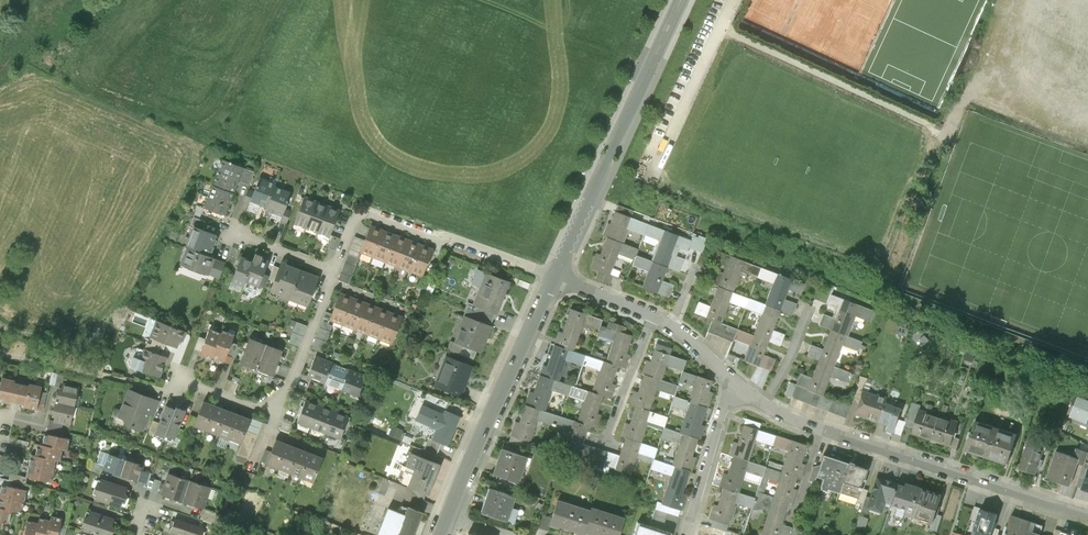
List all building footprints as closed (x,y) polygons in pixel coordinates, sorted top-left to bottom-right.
[(232,191),(237,180),(242,167),(221,159),(212,183),(232,191)] [(255,172),(242,167),(237,180),(250,185),(255,172)] [(251,201),(267,207),(275,187),(276,184),(260,177),(254,192),(251,201)] [(203,207),(223,215),(232,191),(212,183),(203,207)] [(291,193),(275,187),(267,207),(266,211),(281,217),(285,208),(291,193)] [(249,204),(251,201),(254,192),(248,189),(243,201),(249,204)] [(294,224),(306,228),(316,203),(304,199),(294,224)] [(306,228),(318,233),(327,208),(316,203),(306,228)] [(617,205),(615,211),(630,217),(633,211),(617,205)] [(291,211),(285,208),(281,217),(280,220),(286,223),(291,211)] [(339,212),(327,208),(318,233),(329,237),(339,212)] [(644,235),(644,233),(648,224),(630,217),(615,211),(610,224),(608,223),(603,236),(607,237),(623,243),(628,229),(644,235)] [(652,261),(667,266),(679,271),(684,259),(675,256),(679,247),(687,250),(688,247),(691,240),(648,224),(644,233),(661,239),(652,261)] [(183,246),(185,247),(207,256),(216,235),(192,225),(183,246)] [(360,251),(372,255),(382,230),(370,225),(364,240),(360,251)] [(395,235),(382,230),(372,255),(385,260),(395,235)] [(693,233),(691,240),(688,247),(702,252),(707,238),(693,233)] [(385,260),(398,265),(407,240),(395,235),(385,260)] [(332,236),(327,247),(335,250),(340,239),(332,236)] [(354,236),(337,280),(347,284),(360,251),(364,240),(354,236)] [(638,249),(623,243),(607,237),(600,254),(596,253),(590,267),(598,270),(610,274),(618,253),(634,259),(636,254),(638,249)] [(398,265),(410,270),(420,245),(407,240),(398,265)] [(220,242),(214,259),(225,263),(231,247),(220,242)] [(432,250),(420,245),(410,270),(423,275),(432,250)] [(214,259),(207,256),(185,247),(179,263),(208,274),(214,259)] [(706,282),(717,286),(733,292),(741,271),(757,277),(761,267),(718,251),(714,260),(726,264),(723,273),(710,271),(706,282)] [(632,264),(649,270),(652,261),(636,254),(634,259),(632,264)] [(254,256),(252,261),(245,281),(258,287),(263,273),(268,262),(254,256)] [(243,286),(245,281),(252,261),(240,257),(231,281),(243,286)] [(225,263),(214,259),(208,274),(219,279),(225,263)] [(642,287),(657,293),(662,281),(667,266),(652,261),(649,270),(642,287)] [(280,295),(290,299),(301,271),(286,265),(286,263),(282,262),(280,268),(273,285),(271,289),(281,293),(280,295)] [(267,282),(273,285),(280,268),(274,266),(270,276),(267,282)] [(773,283),(765,304),(780,310),(784,299),(788,288),(800,293),(804,283),(761,267),(757,277),(773,283)] [(508,281),(477,269),(472,283),(480,286),(473,304),(484,308),(496,313),(508,281)] [(598,270),(595,278),(610,283),(613,276),(610,274),(598,270)] [(319,278),(301,271),(290,299),(308,306),(313,292),(319,278)] [(264,289),(267,282),(270,276),(263,273),(258,287),(264,289)] [(673,285),(662,281),(657,293),(669,297),(673,285)] [(706,317),(712,320),(721,323),(729,302),(745,308),(749,298),(733,292),(717,286),(710,306),(706,317)] [(329,319),(341,324),(351,299),(338,294),(331,313),(329,319)] [(836,307),(832,317),(835,318),(831,329),(848,336),(856,315),(870,321),(874,310),(831,294),(827,303),(836,307)] [(772,330),(780,310),(765,304),(749,298),(745,308),(762,314),(754,335),(768,341),(772,330)] [(363,303),(351,299),(341,324),(354,329),(363,303)] [(796,303),(784,299),(780,310),(792,314),(796,303)] [(694,313),(706,317),(710,306),(698,301),(694,313)] [(467,302),(465,309),(481,316),(484,308),(473,304),(467,302)] [(354,329),(366,334),(376,308),(363,303),(354,329)] [(366,334),(379,338),(389,313),(376,308),(366,334)] [(558,331),(553,345),(573,351),(582,325),(598,330),(600,325),(602,319),(570,308),(562,332),(558,331)] [(401,318),(389,313),(379,338),(391,343),(401,318)] [(819,325),(831,329),(835,318),(832,317),(823,314),(819,325)] [(490,326),(464,316),(454,341),(463,345),(480,352),(490,326)] [(185,331),(154,319),(148,336),(165,342),(175,346),(178,339),(181,341),(185,331)] [(613,340),(606,362),(617,365),(625,368),(629,355),(626,354),(631,335),(624,333),(626,326),(608,320),(606,327),(600,325),(598,330),(597,334),(613,340)] [(737,329),(721,323),(712,320),(707,332),(732,341),(733,338),(737,329)] [(306,326),(296,322),(288,342),(298,346),(306,326)] [(907,328),(898,325),(895,334),(904,337),(907,328)] [(210,359),(211,356),(220,333),(208,328),(204,338),(199,351),(198,354),(210,359)] [(763,354),(768,341),(754,335),(737,329),(733,338),(750,344),(744,360),(759,366),(763,354)] [(831,329),(823,349),(819,360),(834,366),(842,344),(858,350),(862,341),(848,336),(831,329)] [(221,330),(220,333),(211,356),(230,363),(232,357),(227,355),(234,335),(221,330)] [(784,334),(772,330),(768,341),(780,345),(784,334)] [(144,341),(145,342),(160,347),(163,348),(165,342),(148,336),(146,335),(144,341)] [(194,349),(199,351),(204,338),(199,336),(194,349)] [(249,338),(244,350),(261,357),(265,344),(249,338)] [(459,353),(463,345),(454,341),(450,340),(447,348),(459,353)] [(157,353),(160,347),(145,342),(143,348),(157,353)] [(642,374),(644,374),(661,380),(666,364),(683,370),(686,360),(669,355),(671,347),(656,343),(650,361),(646,360),(642,374)] [(265,344),(261,357),(277,363),(281,350),(265,344)] [(542,365),(539,375),(558,381),(566,359),(581,364),(584,355),(573,351),(553,345),(546,366),(542,365)] [(807,356),(819,360),(823,349),(811,345),(807,356)] [(157,353),(143,348),(135,368),(159,377),(167,357),(157,353)] [(977,351),(968,349),(965,359),(973,361),(977,351)] [(256,369),(261,357),(244,350),(240,363),(256,369)] [(775,359),(763,354),(759,366),(771,371),(775,359)] [(611,383),(617,365),(606,362),(584,355),(581,364),(599,370),(592,392),(602,395),(611,398),(615,385),(611,383)] [(472,366),(445,356),(434,385),(461,396),(472,366)] [(272,375),(277,363),(261,357),(256,369),(272,375)] [(308,376),(317,380),(324,362),(315,359),(308,376)] [(819,360),(812,378),(808,389),(823,395),(830,375),(846,381),(850,372),(834,366),(819,360)] [(333,366),(324,362),(317,380),(326,383),(333,366)] [(349,372),(333,366),(326,383),(342,390),(349,372)] [(693,385),(688,401),(706,406),(708,407),(712,392),(709,391),(712,381),(682,371),(679,381),(693,385)] [(57,388),(61,388),(62,383),(64,375),(52,372),(49,386),(57,388)] [(365,379),(349,372),(342,390),(358,396),(365,379)] [(796,385),(808,389),(812,378),(800,373),(796,385)] [(677,385),(661,380),(644,374),(638,392),(634,391),(629,404),(636,406),(649,410),(656,389),(674,395),(677,385)] [(529,391),(525,405),(544,411),(551,389),(568,395),(571,385),(558,381),(539,375),(533,393),(529,391)] [(853,397),(860,399),(863,390),(867,378),(860,376),(853,397)] [(10,400),(14,383),(14,380),(2,377),(1,382),(0,387),(0,400),(9,402),(10,400)] [(10,400),(25,403),(29,386),(14,383),(10,400)] [(29,383),(29,386),(25,403),(24,406),(37,409),(41,391),(42,386),(29,383)] [(57,397),(56,403),(73,406),(77,386),(62,383),(61,388),(57,388),(55,397),(57,397)] [(850,405),(823,395),(808,389),(796,385),(790,383),(785,394),(845,417),(850,405)] [(584,400),(577,422),(588,425),(596,428),(600,415),(596,413),(602,395),(592,392),(571,385),(568,395),(584,400)] [(159,401),(127,389),(116,417),(121,419),(123,424),(142,431),(148,414),(154,416),(159,401)] [(855,414),(878,422),(885,403),(886,398),(863,390),(860,399),(855,414)] [(47,393),(41,391),(37,409),(43,410),(47,393)] [(1077,393),(1067,417),(1087,426),(1087,397),(1077,393)] [(687,411),(680,433),(697,438),(700,439),(704,426),(700,424),(706,406),(688,401),(674,396),(671,406),(687,411)] [(193,425),(205,429),(214,406),(202,401),(193,425)] [(68,426),(73,406),(56,403),(54,402),(51,417),(54,417),(53,421),(53,423),(62,424),(68,426)] [(415,418),(420,405),(414,402),(409,416),(415,418)] [(905,425),(914,428),(920,410),(921,405),(913,402),(905,425)] [(902,408),(885,403),(878,422),(888,425),(886,431),(894,433),(902,408)] [(319,409),(305,404),(298,423),(312,428),(319,409)] [(459,416),(444,410),(442,414),(421,405),(415,420),(436,429),(432,439),(441,443),(446,445),(459,416)] [(561,417),(544,411),(525,405),(519,423),(515,421),(510,435),(529,442),(537,420),(558,427),(561,417)] [(163,437),(164,435),(174,409),(165,406),(159,423),(154,434),(163,437)] [(226,410),(214,406),(205,429),(217,434),(226,410)] [(668,416),(649,410),(636,406),(630,424),(625,423),(621,436),(625,437),(641,442),(648,421),(665,426),(668,416)] [(175,407),(174,409),(164,435),(174,440),(179,428),(185,411),(175,407)] [(312,428),(326,434),(333,414),(319,409),(312,428)] [(217,434),(229,438),(238,415),(226,410),(217,434)] [(912,434),(932,440),(939,416),(920,410),(914,428),(912,434)] [(347,420),(333,414),(326,434),(340,439),(347,420)] [(250,419),(238,415),(229,438),(241,443),(250,419)] [(958,422),(939,416),(932,440),(950,446),(953,437),(958,422)] [(569,430),(562,452),(578,457),(582,443),(588,425),(577,422),(561,417),(558,427),(569,430)] [(250,418),(250,419),(241,443),(236,454),(248,459),(262,422),(250,418)] [(746,418),(744,425),(759,430),(761,423),(746,418)] [(60,431),(62,424),(53,423),(53,421),(48,420),(45,434),(61,438),(63,432),(60,431)] [(148,432),(154,434),(159,423),(153,421),(148,432)] [(966,450),(987,457),(996,429),(975,422),(966,450)] [(756,440),(773,445),(776,435),(759,430),(744,425),(738,444),(733,442),(729,455),(733,457),(749,462),(756,440)] [(392,426),(388,435),(403,442),(407,434),(402,432),(402,430),(392,426)] [(185,430),(179,428),(174,440),(180,442),(185,430)] [(679,443),(672,465),(689,470),(691,471),(696,458),(692,456),(697,438),(680,433),(664,428),(661,437),(679,443)] [(1017,436),(996,429),(987,457),(1008,464),(1017,436)] [(43,434),(40,445),(61,450),(66,451),(69,439),(61,438),(45,434),(43,434)] [(789,450),(782,472),(797,477),(801,478),(805,465),(801,463),(807,445),(776,435),(773,445),(789,450)] [(625,437),(619,455),(615,469),(630,474),(637,452),(654,457),(657,448),(641,442),(625,437)] [(960,439),(953,437),(950,446),(957,448),(960,439)] [(1030,437),(1020,468),(1035,474),(1043,450),(1041,450),(1044,441),(1030,437)] [(424,451),(435,456),(441,443),(432,439),(429,438),(424,451)] [(28,442),(16,439),(15,446),(26,449),(28,442)] [(267,464),(278,469),(287,445),(276,441),(271,452),(267,464)] [(619,455),(582,443),(578,457),(562,452),(560,459),(607,474),(609,468),(615,469),(619,455)] [(58,461),(61,450),(40,445),(36,444),(34,456),(55,460),(58,461)] [(397,444),(394,459),(406,462),(410,447),(397,444)] [(299,450),(287,445),(278,469),(289,473),(299,450)] [(501,449),(493,474),(517,482),(526,457),(501,449)] [(1074,458),(1079,459),(1078,463),(1085,465),(1085,464),(1086,461),(1087,455),(1087,452),(1077,449),(1074,458)] [(261,462),(267,464),(271,452),(266,450),(261,462)] [(289,473),(301,478),(310,454),(299,450),(289,473)] [(1074,458),(1056,452),(1048,478),(1071,486),(1078,463),(1079,459),(1074,458)] [(438,464),(410,453),(405,466),(413,469),(407,487),(409,487),(426,494),(438,464)] [(100,469),(119,475),(124,459),(108,454),(104,467),(102,466),(100,469)] [(321,459),(310,454),(301,478),(312,482),(321,459)] [(30,455),(27,466),(52,471),(55,460),(34,456),(30,455)] [(828,488),(840,492),(850,463),(824,455),(821,465),(817,476),(824,478),(821,486),(822,486),(821,489),(827,491),(828,488)] [(7,465),(9,458),(0,456),(0,464),(7,465)] [(719,487),(723,488),(738,493),(745,471),(762,477),(765,467),(749,462),(733,457),(727,475),(723,473),(719,487)] [(143,466),(124,459),(119,475),(146,484),(149,473),(141,471),(143,466)] [(671,475),(662,503),(680,509),(681,509),(686,495),(682,494),(689,470),(672,465),(653,459),(651,468),(671,475)] [(99,473),(100,469),(102,466),(102,465),(90,461),(87,470),(99,473)] [(840,492),(858,498),(861,488),(863,489),(866,479),(865,479),(868,469),(850,463),(840,492)] [(1085,464),(1085,465),(1078,486),(1087,490),(1087,465),(1085,464)] [(815,483),(817,476),(821,465),(813,467),(808,480),(815,483)] [(50,483),(52,471),(27,466),(25,477),(26,478),(50,483)] [(779,482),(774,497),(789,502),(793,503),(797,490),(793,488),(797,477),(782,472),(765,467),(762,477),(768,479),(779,482)] [(160,494),(171,498),(178,477),(167,473),(160,494)] [(9,474),(8,480),(23,484),(25,484),(26,478),(25,477),(9,474)] [(188,480),(178,477),(171,498),(182,501),(188,480)] [(768,479),(762,477),(757,492),(763,494),(768,479)] [(879,477),(871,498),(868,508),(882,513),(886,502),(891,503),(898,484),(879,477)] [(23,484),(8,480),(0,479),(0,486),(1,487),(22,491),(23,484)] [(93,500),(106,504),(112,483),(100,479),(97,486),(94,485),(91,496),(94,497),(93,500)] [(155,480),(151,492),(157,494),(161,482),(155,480)] [(182,501),(192,505),(199,484),(188,480),(182,501)] [(125,488),(112,483),(106,504),(120,508),(121,503),(124,504),(126,496),(123,495),(125,488)] [(904,514),(913,517),(923,488),(906,483),(905,486),(898,484),(891,503),(906,509),(904,514)] [(210,488),(199,484),(192,505),(203,508),(210,488)] [(0,490),(0,498),(23,503),(25,492),(22,491),(1,487),(0,490)] [(424,501),(426,494),(409,487),(418,499),(424,501)] [(709,518),(713,520),(728,524),(735,503),(751,508),(755,498),(738,493),(723,488),(718,506),(714,504),(709,518)] [(868,490),(863,489),(861,488),(858,498),(856,502),(863,504),(866,496),(868,490)] [(943,495),(923,488),(913,517),(933,523),(936,514),(943,495)] [(489,489),(481,512),(506,520),(514,497),(489,489)] [(762,534),(778,534),(782,525),(789,502),(774,497),(763,494),(757,492),(755,498),(751,508),(751,510),(759,513),(761,506),(770,509),(762,534)] [(871,498),(866,496),(863,504),(860,512),(866,514),(868,508),(871,498)] [(10,512),(16,513),(22,510),(23,503),(0,498),(0,509),(10,512)] [(583,532),(590,511),(557,500),(552,518),(549,525),(557,528),(558,526),(574,531),(574,533),(581,534),(582,534),(583,532)] [(678,516),(680,509),(662,503),(657,502),(655,509),(678,516)] [(976,521),(980,522),(983,510),(984,506),(976,503),(971,518),(976,521)] [(407,507),(404,515),(387,508),(377,534),(378,534),(413,534),(421,513),(407,507)] [(590,511),(583,532),(592,534),(592,533),(597,534),(618,534),(623,518),(591,508),(590,511)] [(10,512),(0,509),(0,523),(7,524),(10,512)] [(202,509),(199,519),(220,526),(223,516),(202,509)] [(997,514),(983,510),(980,522),(976,521),(972,534),(991,534),(997,514)] [(90,534),(94,534),(101,515),(89,511),(86,519),(82,518),(79,527),(83,528),(82,531),(90,534)] [(548,530),(549,525),(552,518),(540,514),(536,527),(548,530)] [(942,516),(936,514),(933,523),(931,530),(937,532),(942,516)] [(101,515),(94,534),(111,534),(113,528),(109,527),(112,519),(101,515)] [(868,518),(860,515),(856,526),(864,529),(868,518)] [(1031,522),(1011,516),(1005,534),(1026,534),(1031,522)] [(50,521),(47,534),(58,534),(61,520),(51,518),(50,521)] [(189,523),(175,518),(170,532),(172,533),(177,534),(185,534),(189,523)] [(50,521),(38,519),(37,525),(35,534),(47,534),(50,521)] [(725,531),(728,524),(713,520),(711,527),(725,531)] [(37,525),(26,522),(24,534),(35,534),(37,525)] [(1043,526),(1031,522),(1026,534),(1040,534),(1043,526)] [(189,523),(185,534),(201,534),(203,528),(189,523)] [(672,534),(638,523),(633,534),(672,534)] [(782,525),(778,534),(789,534),(791,528),(782,525)]
